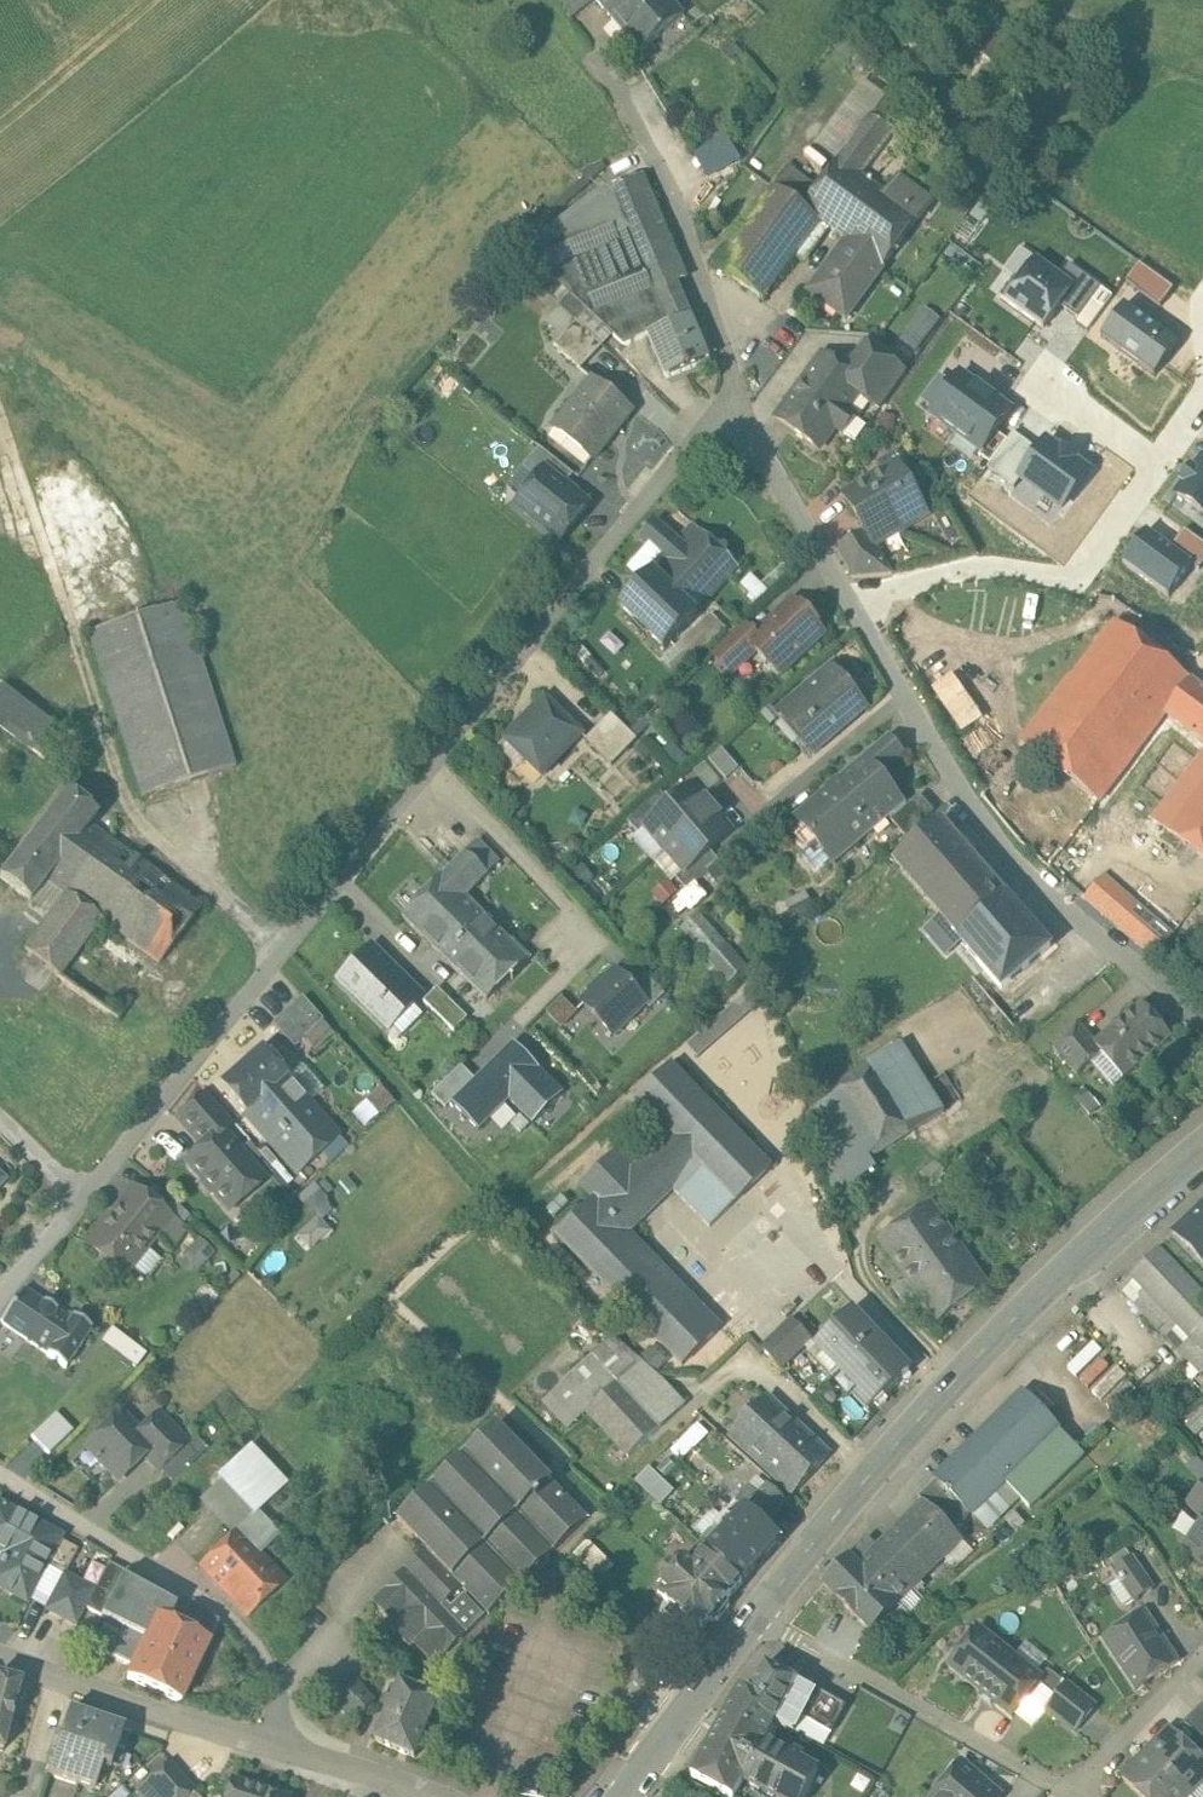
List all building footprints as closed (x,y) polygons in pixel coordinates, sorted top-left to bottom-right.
[(573,21),(596,1),(594,0),(561,0),(573,21)] [(596,1),(641,55),(685,18),(670,0),(594,0),(596,1)] [(872,118),(840,161),(859,174),(890,132),(872,118)] [(694,148),(706,175),(741,160),(729,133),(694,148)] [(840,161),(804,209),(821,222),(846,241),(852,245),(888,196),(859,174),(840,161)] [(645,175),(606,191),(606,192),(633,258),(673,242),(645,175)] [(774,187),(717,265),(763,299),(821,222),(804,209),(774,187)] [(633,258),(606,192),(535,242),(548,271),(568,290),(614,333),(626,345),(650,334),(693,317),(678,282),(688,279),(673,242),(633,258)] [(846,241),(809,291),(846,319),(919,219),(888,196),(852,245),(846,241)] [(996,234),(984,228),(993,213),(973,202),(949,242),(980,260),(996,234)] [(1015,279),(1001,298),(1044,329),(1061,307),(1079,320),(1076,324),(1088,332),(1113,297),(1070,266),(1061,278),(1036,260),(1020,283),(1015,279)] [(614,333),(568,290),(557,301),(577,320),(603,345),(614,333)] [(924,303),(900,336),(917,349),(941,316),(924,303)] [(1125,305),(1102,337),(1157,377),(1180,345),(1125,305)] [(693,317),(650,334),(667,378),(710,359),(693,317)] [(577,320),(554,344),(581,369),(603,345),(577,320)] [(848,373),(822,354),(777,417),(820,448),(836,426),(844,431),(855,439),(865,425),(854,417),(855,416),(847,411),(860,393),(881,408),(906,373),(868,346),(848,373)] [(957,434),(986,393),(961,375),(931,416),(957,434)] [(593,379),(555,427),(595,459),(633,410),(593,379)] [(991,464),(1008,441),(998,433),(1013,412),(986,393),(957,434),(983,453),(980,457),(991,464)] [(991,464),(988,469),(1015,488),(1023,478),(1064,507),(1088,473),(1074,463),(1077,458),(1064,449),(1061,453),(1045,442),(1038,452),(1013,434),(1008,441),(991,464)] [(1178,494),(1202,513),(1202,460),(1196,470),(1192,468),(1183,481),(1186,483),(1178,494)] [(589,505),(545,470),(518,504),(562,539),(589,505)] [(905,476),(891,484),(883,470),(868,478),(869,481),(870,480),(900,530),(927,514),(905,476)] [(869,481),(844,496),(865,531),(874,546),(876,545),(900,530),(870,480),(869,481)] [(693,525),(680,540),(656,519),(640,537),(649,546),(661,557),(665,560),(655,571),(698,612),(740,566),(693,525)] [(1124,563),(1170,595),(1192,564),(1200,569),(1202,565),(1202,543),(1184,530),(1172,547),(1148,530),(1124,563)] [(865,531),(837,548),(854,577),(893,573),(876,545),(874,546),(865,531)] [(649,546),(629,567),(641,578),(661,557),(649,546)] [(698,612),(655,571),(621,606),(666,649),(700,613),(698,612)] [(751,600),(765,586),(751,571),(736,584),(751,600)] [(756,636),(749,642),(757,651),(779,674),(825,631),(795,599),(756,636)] [(185,601),(90,631),(142,795),(236,766),(185,601)] [(691,658),(727,629),(712,611),(677,641),(691,658)] [(1116,620),(1024,741),(1101,800),(1167,713),(1193,679),(1116,620)] [(746,625),(714,655),(732,674),(757,651),(749,642),(756,636),(746,625)] [(832,667),(780,712),(814,751),(866,707),(832,667)] [(1193,679),(1167,713),(1202,741),(1202,687),(1193,679)] [(0,685),(0,728),(33,752),(43,738),(54,724),(0,685)] [(584,734),(547,697),(507,738),(543,774),(584,734)] [(639,739),(613,714),(587,740),(613,766),(639,739)] [(889,736),(853,768),(892,813),(904,802),(880,774),(905,753),(889,736)] [(66,754),(43,738),(33,752),(55,769),(66,754)] [(722,748),(709,760),(726,780),(739,768),(722,748)] [(1153,817),(1169,829),(1202,784),(1202,752),(1153,817)] [(853,768),(795,817),(834,861),(892,813),(853,768)] [(1169,829),(1202,855),(1202,784),(1169,829)] [(671,804),(645,826),(646,827),(666,850),(714,809),(694,785),(671,804)] [(67,792),(0,878),(32,903),(46,885),(90,828),(98,816),(67,792)] [(662,793),(628,821),(639,834),(646,827),(645,826),(671,804),(662,793)] [(920,794),(891,819),(906,836),(935,811),(920,794)] [(714,809),(666,850),(685,872),(685,873),(711,851),(734,832),(714,809)] [(1006,894),(942,820),(895,861),(958,935),(1005,895),(1006,894)] [(203,907),(90,828),(46,885),(65,898),(100,922),(160,964),(203,907)] [(500,860),(481,841),(469,852),(488,872),(500,860)] [(711,851),(685,873),(685,872),(677,879),(687,890),(695,883),(696,883),(720,862),(711,851)] [(469,852),(446,876),(464,894),(488,872),(469,852)] [(1104,871),(1085,894),(1119,924),(1137,900),(1104,871)] [(464,894),(446,876),(405,916),(459,970),(500,929),(464,894)] [(652,891),(663,903),(678,889),(667,878),(652,891)] [(1005,895),(958,935),(1001,985),(1049,944),(1005,895)] [(65,898),(25,953),(59,978),(70,963),(100,922),(65,898)] [(1174,934),(1137,900),(1119,924),(1155,956),(1174,934)] [(749,968),(700,911),(680,928),(728,985),(749,968)] [(500,929),(459,970),(488,998),(528,958),(500,929)] [(423,995),(374,946),(339,980),(388,1029),(423,995)] [(623,966),(653,1001),(662,993),(632,958),(623,966)] [(130,1004),(70,963),(59,978),(119,1020),(130,1004)] [(647,1003),(616,971),(606,981),(604,979),(591,992),(593,993),(583,1003),(614,1035),(647,1003)] [(425,998),(455,1028),(468,1015),(439,985),(425,998)] [(756,986),(689,1044),(700,1056),(767,998),(756,986)] [(304,996),(273,1023),(294,1047),(324,1020),(304,996)] [(1172,1037),(1143,1003),(1096,1043),(1094,1044),(1102,1053),(1124,1078),(1172,1037)] [(1078,1022),(1052,1045),(1078,1074),(1102,1053),(1094,1044),(1096,1043),(1078,1022)] [(945,1110),(903,1041),(882,1054),(924,1123),(945,1110)] [(508,1099),(532,1123),(563,1092),(512,1042),(454,1100),(481,1127),(508,1099)] [(924,1123),(882,1054),(826,1088),(832,1097),(869,1157),(924,1123)] [(670,1134),(634,1168),(618,1151),(582,1184),(595,1198),(557,1235),(559,1237),(562,1235),(591,1265),(589,1267),(591,1270),(593,1268),(624,1300),(622,1302),(624,1304),(627,1302),(656,1333),(654,1335),(657,1338),(658,1336),(684,1362),(682,1364),(684,1366),(722,1328),(630,1233),(674,1190),(710,1228),(771,1167),(675,1064),(637,1100),(670,1134)] [(302,1065),(287,1078),(286,1077),(244,1115),(297,1175),(339,1136),(309,1102),(323,1089),(302,1065)] [(382,1088),(369,1099),(380,1112),(393,1101),(382,1088)] [(203,1096),(179,1118),(204,1147),(221,1132),(223,1133),(230,1127),(203,1096)] [(832,1097),(811,1110),(839,1208),(861,1194),(854,1183),(877,1170),(869,1157),(832,1097)] [(204,1147),(187,1162),(201,1177),(200,1183),(210,1194),(216,1195),(231,1210),(264,1179),(223,1133),(221,1132),(204,1147)] [(158,1208),(134,1189),(121,1205),(145,1225),(158,1208)] [(935,1202),(879,1240),(907,1278),(914,1287),(965,1248),(935,1202)] [(1174,1231),(1172,1233),(1174,1235),(1195,1257),(1190,1262),(1202,1274),(1202,1203),(1174,1231)] [(145,1225),(121,1205),(88,1247),(124,1276),(156,1236),(162,1241),(176,1223),(158,1208),(145,1225)] [(198,1235),(182,1254),(197,1267),(214,1248),(198,1235)] [(1171,1242),(1121,1288),(1202,1376),(1202,1274),(1190,1262),(1171,1242)] [(965,1248),(914,1287),(919,1295),(938,1320),(988,1282),(965,1248)] [(907,1278),(893,1289),(905,1305),(919,1295),(914,1287),(907,1278)] [(71,1320),(24,1289),(2,1322),(49,1353),(71,1320)] [(841,1363),(875,1331),(852,1307),(818,1339),(841,1363)] [(49,1353),(48,1354),(66,1366),(92,1327),(74,1315),(71,1320),(49,1353)] [(813,1339),(792,1318),(761,1348),(782,1369),(813,1339)] [(101,1341),(138,1362),(146,1348),(110,1326),(101,1341)] [(875,1331),(841,1363),(864,1387),(898,1356),(875,1331)] [(613,1339),(543,1402),(569,1429),(588,1411),(620,1382),(641,1363),(613,1339)] [(898,1356),(864,1387),(855,1395),(871,1411),(913,1372),(898,1356)] [(1101,1357),(1080,1378),(1088,1385),(1109,1365),(1101,1357)] [(661,1380),(641,1363),(620,1382),(662,1427),(686,1406),(661,1380)] [(662,1427),(620,1382),(588,1411),(629,1457),(662,1427)] [(1084,1455),(1024,1394),(937,1480),(971,1514),(971,1515),(1004,1483),(1010,1489),(1011,1489),(1030,1508),(1084,1455)] [(768,1397),(732,1437),(766,1468),(802,1429),(768,1397)] [(1186,1425),(1197,1436),(1202,1429),(1202,1408),(1186,1425)] [(30,1434),(48,1452),(73,1427),(56,1409),(30,1434)] [(139,1433),(121,1414),(87,1448),(98,1459),(96,1461),(98,1463),(100,1462),(118,1481),(144,1457),(173,1428),(159,1413),(139,1433)] [(697,1419),(671,1449),(714,1486),(725,1473),(694,1447),(709,1430),(697,1419)] [(587,1517),(554,1481),(498,1424),(399,1520),(427,1549),(455,1578),(463,1587),(489,1613),(587,1517)] [(173,1428),(144,1457),(158,1471),(188,1443),(173,1428)] [(829,1453),(802,1429),(766,1468),(793,1492),(829,1453)] [(250,1447),(218,1477),(254,1516),(286,1486),(250,1447)] [(649,1463),(635,1479),(660,1503),(675,1488),(649,1463)] [(971,1514),(937,1480),(919,1498),(923,1502),(924,1502),(953,1531),(971,1514)] [(770,1483),(710,1553),(743,1582),(781,1542),(763,1526),(787,1498),(770,1483)] [(1190,1503),(1202,1516),(1202,1490),(1190,1503)] [(923,1502),(903,1522),(878,1547),(877,1547),(858,1566),(897,1605),(963,1541),(953,1531),(924,1502),(923,1502)] [(0,1508),(0,1544),(12,1550),(6,1561),(1,1558),(0,1560),(0,1565),(0,1566),(0,1583),(26,1597),(44,1563),(57,1538),(0,1508)] [(272,1564),(238,1530),(201,1564),(215,1579),(250,1616),(286,1582),(272,1564)] [(1187,1546),(1202,1562),(1202,1530),(1187,1546)] [(589,1537),(574,1550),(597,1574),(611,1561),(589,1537)] [(77,1549),(57,1538),(44,1563),(64,1574),(77,1549)] [(868,1538),(849,1557),(858,1566),(877,1547),(868,1538)] [(710,1553),(701,1545),(659,1593),(699,1630),(709,1619),(711,1620),(719,1620),(731,1607),(730,1599),(743,1582),(710,1553)] [(427,1549),(373,1602),(393,1623),(389,1626),(411,1649),(414,1646),(434,1667),(468,1635),(467,1634),(442,1608),(447,1602),(463,1587),(455,1578),(427,1549)] [(858,1566),(849,1557),(823,1584),(838,1599),(838,1601),(852,1616),(854,1615),(872,1633),(899,1607),(897,1605),(858,1566)] [(1154,1590),(1132,1557),(1114,1569),(1136,1602),(1154,1590)] [(109,1563),(86,1608),(102,1616),(122,1578),(123,1578),(126,1573),(109,1563)] [(201,1564),(191,1573),(205,1588),(215,1579),(201,1564)] [(123,1578),(122,1578),(102,1616),(87,1645),(133,1667),(128,1679),(181,1703),(219,1623),(189,1608),(179,1630),(175,1628),(177,1624),(169,1620),(176,1607),(123,1578)] [(464,1595),(452,1607),(447,1602),(442,1608),(467,1634),(485,1616),(464,1595)] [(1146,1611),(1102,1640),(1136,1691),(1180,1662),(1146,1611)] [(1043,1677),(979,1626),(948,1665),(1013,1717),(1015,1713),(1040,1683),(1044,1678),(1043,1677)] [(815,1690),(766,1664),(750,1694),(744,1691),(741,1689),(727,1716),(767,1737),(775,1722),(795,1732),(803,1716),(815,1690)] [(642,1667),(630,1679),(642,1690),(653,1678),(642,1667)] [(1068,1684),(1049,1669),(1043,1677),(1044,1678),(1040,1683),(1057,1696),(1068,1684)] [(3,1751),(21,1682),(0,1677),(0,1750),(3,1751)] [(356,1680),(333,1701),(353,1722),(376,1700),(356,1680)] [(439,1700),(401,1683),(395,1698),(386,1694),(382,1705),(390,1709),(377,1740),(415,1757),(439,1700)] [(1040,1683),(1015,1713),(1032,1727),(1047,1709),(1057,1696),(1040,1683)] [(1095,1706),(1068,1684),(1057,1696),(1047,1709),(1075,1731),(1095,1706)] [(847,1706),(816,1688),(815,1690),(803,1716),(832,1733),(847,1706)] [(125,1730),(70,1711),(48,1773),(95,1789),(102,1768),(111,1771),(125,1730)] [(1184,1724),(1202,1743),(1202,1720),(1196,1712),(1184,1724)] [(727,1716),(693,1776),(732,1796),(735,1796),(744,1780),(766,1740),(767,1737),(727,1716)] [(1172,1731),(1148,1754),(1189,1795),(1202,1781),(1202,1762),(1172,1731)] [(792,1750),(790,1755),(766,1740),(744,1780),(774,1796),(807,1796),(820,1773),(802,1762),(804,1758),(792,1750)] [(1148,1754),(1123,1779),(1142,1796),(1187,1796),(1189,1795),(1148,1754)] [(963,1760),(932,1796),(1000,1796),(1002,1795),(963,1760)] [(169,1763),(145,1784),(156,1796),(185,1796),(193,1790),(169,1763)] [(231,1779),(225,1796),(287,1796),(231,1779)] [(542,1785),(527,1779),(523,1790),(537,1796),(542,1785)]
